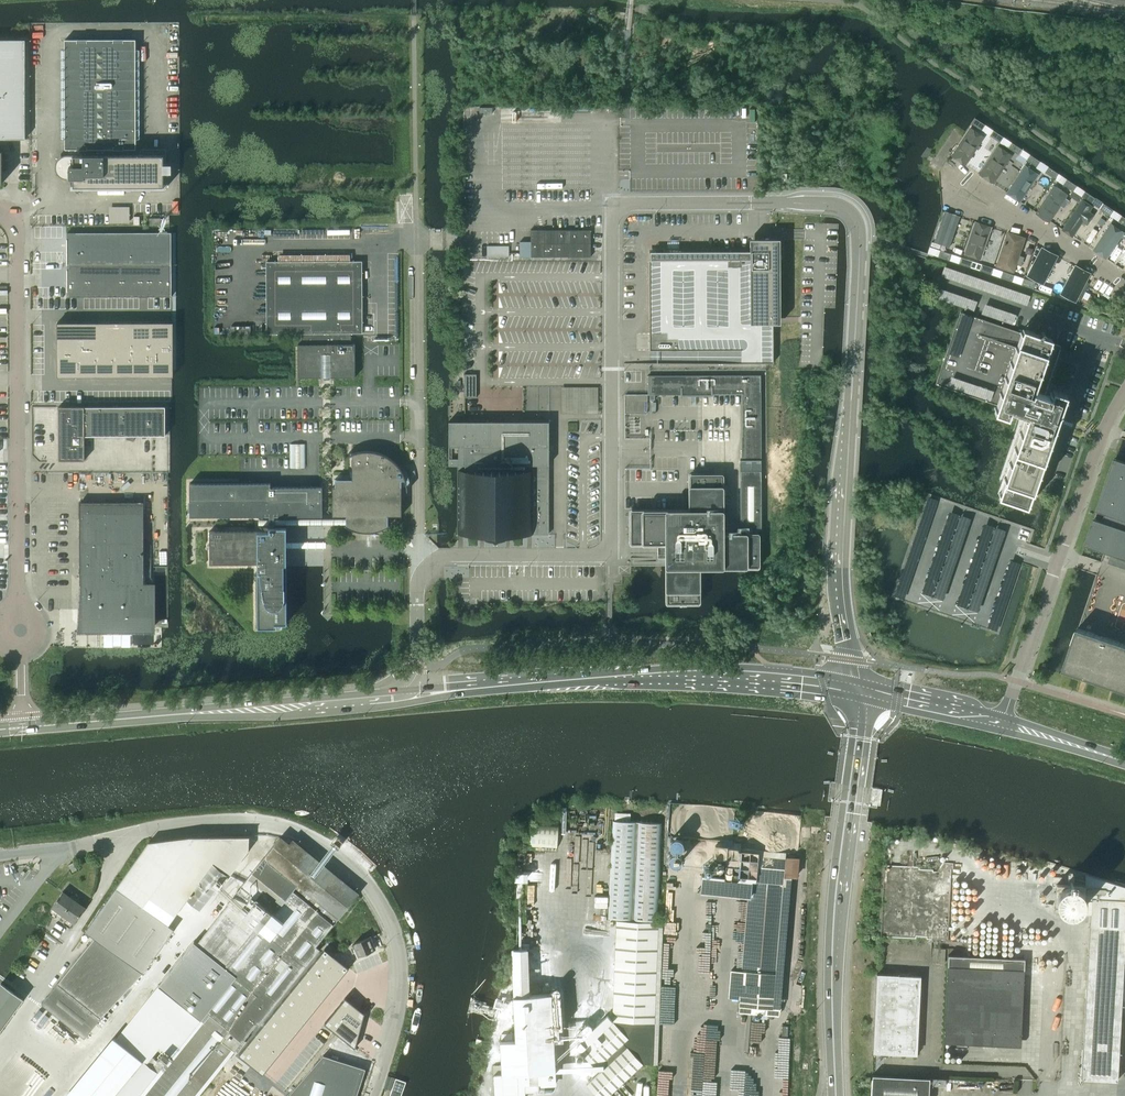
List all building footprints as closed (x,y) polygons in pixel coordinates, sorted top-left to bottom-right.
[(26,139),(25,39),(13,39),(0,39),(0,139),(26,139)] [(69,178),(74,178),(74,186),(83,186),(83,189),(164,189),(164,186),(164,155),(135,155),(135,149),(136,149),(136,39),(65,40),(66,149),(69,150),(69,156),(67,156),(65,156),(64,157),(62,157),(62,158),(60,159),(59,159),(59,160),(58,162),(57,163),(57,164),(56,165),(56,166),(56,167),(56,168),(56,169),(57,170),(57,171),(57,172),(58,173),(58,174),(60,175),(60,176),(61,176),(62,177),(63,177),(65,178),(66,178),(67,178),(68,178),(69,178)] [(974,118),(971,124),(981,130),(985,125),(974,118)] [(987,136),(972,127),(951,156),(966,166),(987,136)] [(993,131),(989,136),(999,143),(1003,137),(993,131)] [(1011,143),(1008,148),(1018,155),(1021,150),(1021,149),(1011,143)] [(994,184),(1015,154),(1000,145),(980,174),(994,184)] [(1029,155),(1026,160),(1036,167),(1040,162),(1029,155)] [(1040,173),(1026,165),(1007,193),(1021,203),(1040,173)] [(1048,167),(1044,173),(1054,179),(1058,174),(1048,167)] [(1066,179),(1062,185),(1073,192),(1076,186),(1066,179)] [(1070,193),(1057,184),(1036,214),(1050,222),(1070,193)] [(1084,192),(1081,197),(1091,204),(1094,198),(1095,198),(1084,192)] [(1097,211),(1082,201),(1063,230),(1074,237),(1084,221),(1089,224),(1097,211)] [(1103,204),(1099,209),(1109,216),(1113,211),(1103,204)] [(961,216),(946,211),(935,240),(951,245),(961,216)] [(150,215),(150,226),(169,226),(169,215),(150,215)] [(993,227),(975,222),(964,254),(981,260),(993,227)] [(1123,233),(1113,227),(1097,251),(1107,257),(1123,233)] [(520,241),(520,257),(591,257),(591,230),(531,230),(531,241),(520,241)] [(172,296),(171,232),(170,232),(67,232),(68,297),(172,296)] [(1026,238),(1008,232),(996,266),(1015,273),(1026,238)] [(650,251),(650,260),(649,260),(650,364),(773,363),(773,323),(780,323),(780,319),(780,239),(750,239),(750,251),(650,251)] [(1039,246),(1025,275),(1042,284),(1057,254),(1039,246)] [(938,257),(949,260),(951,254),(940,250),(938,257)] [(958,264),(970,268),(970,267),(972,261),(960,257),(958,264)] [(302,334),(302,344),(298,344),(298,377),(324,377),(324,380),(329,380),(329,377),(355,377),(355,344),(351,344),(351,334),(362,333),(362,261),(266,261),(266,334),(302,334)] [(1068,261),(1054,291),(1075,301),(1089,271),(1068,261)] [(979,271),(991,275),(991,274),(993,268),(981,265),(979,271)] [(1014,275),(1002,272),(1000,278),(1012,282),(1012,281),(1014,275)] [(1021,285),(1032,289),(1035,282),(1023,279),(1021,285)] [(1020,331),(961,311),(936,384),(995,404),(991,415),(1005,420),(1008,413),(1024,418),(1011,456),(1001,486),(996,501),(1026,511),(1031,496),(1042,467),(1065,398),(1051,394),(1045,391),(1061,345),(1049,341),(1020,331)] [(173,376),(173,322),(57,323),(58,377),(173,376)] [(464,374),(464,398),(476,398),(476,374),(464,374)] [(648,375),(648,395),(650,395),(650,399),(655,399),(655,395),(680,394),(680,396),(713,396),(713,394),(741,394),(742,460),(741,460),(741,473),(740,527),(739,527),(736,527),(736,531),(727,532),(727,535),(722,534),(723,513),(723,490),(724,476),(723,475),(722,474),(721,474),(690,474),(688,475),(688,476),(687,477),(687,490),(687,510),(665,510),(643,510),(632,510),(630,510),(629,511),(628,512),(628,513),(628,543),(628,544),(629,545),(630,546),(631,546),(632,546),(642,546),(663,546),(663,569),(664,592),(664,604),(665,605),(667,605),(697,605),(698,605),(699,604),(700,603),(700,602),(700,590),(701,570),(720,570),(744,570),(757,570),(759,569),(760,567),(760,565),(760,535),(759,534),(758,533),(757,533),(757,529),(761,529),(761,471),(761,460),(761,375),(648,375)] [(84,406),(59,406),(59,460),(85,460),(85,436),(166,436),(165,407),(84,407),(84,406)] [(458,470),(458,534),(472,534),(484,534),(484,537),(484,536),(484,538),(486,538),(488,539),(491,540),(493,540),(495,540),(498,540),(500,540),(502,539),(505,538),(507,538),(506,536),(506,537),(506,534),(519,534),(533,534),(548,534),(549,421),(449,421),(448,465),(458,465),(458,470)] [(346,516),(346,525),(345,524),(344,525),(347,527),(350,529),(353,530),(357,531),(360,532),(363,532),(367,532),(370,532),(373,532),(377,531),(380,530),(383,529),(386,527),(389,525),(388,524),(388,525),(388,516),(401,516),(401,480),(404,480),(405,480),(404,477),(403,473),(401,470),(399,467),(397,464),(394,462),(391,459),(388,457),(385,456),(382,454),(379,453),(375,452),(371,451),(368,451),(364,451),(361,452),(357,452),(354,453),(350,455),(347,456),(344,458),(345,459),(347,457),(349,456),(352,455),(352,479),(335,479),(335,487),(332,487),(332,516),(346,516)] [(1114,458),(1097,511),(1105,514),(1103,522),(1094,518),(1084,546),(1111,555),(1109,562),(1124,568),(1124,462),(1114,458)] [(274,516),(322,516),(322,487),(319,487),(270,487),(270,483),(239,483),(189,483),(189,516),(269,516),(269,518),(269,524),(269,530),(209,531),(209,564),(257,563),(257,627),(275,627),(275,623),(286,623),(286,526),(274,526),(274,516)] [(155,633),(155,584),(144,584),(144,566),(144,503),(80,503),(79,565),(78,633),(155,633)] [(1077,628),(1063,670),(1107,685),(1109,686),(1110,687),(1114,690),(1116,691),(1120,693),(1122,694),(1124,695),(1124,645),(1077,628)] [(613,821),(608,918),(631,919),(633,919),(656,921),(661,823),(638,822),(635,822),(613,821)] [(149,841),(117,887),(168,923),(187,899),(200,910),(229,874),(246,853),(249,835),(191,836),(149,841)] [(235,1052),(257,1024),(259,1025),(320,949),(316,947),(360,894),(322,865),(318,862),(291,840),(286,838),(284,841),(280,838),(264,857),(260,862),(227,902),(228,903),(195,945),(200,949),(226,970),(204,997),(198,1005),(207,1012),(162,1066),(152,1057),(147,1064),(143,1062),(115,1095),(199,1095),(235,1052)] [(679,852),(680,850),(681,849),(681,847),(680,845),(679,843),(678,842),(676,841),(674,840),(671,841),(669,842),(668,843),(667,846),(666,848),(667,850),(668,852),(670,854),(672,854),(674,855),(677,854),(679,852)] [(700,878),(699,894),(747,899),(743,970),(730,969),(728,997),(741,998),(740,1011),(779,1014),(781,1007),(772,1006),(783,874),(792,875),(797,875),(798,857),(795,857),(795,854),(759,852),(752,848),(741,847),(736,882),(700,878)] [(677,868),(679,865),(679,864),(679,862),(679,860),(678,859),(676,857),(675,856),(672,855),(670,856),(668,857),(666,858),(665,861),(665,863),(666,865),(667,867),(668,869),(671,870),(673,870),(675,869),(677,868)] [(77,869),(73,862),(69,864),(73,871),(77,869)] [(1072,884),(1067,884),(1062,886),(1058,889),(1056,893),(1055,897),(1055,902),(1057,907),(1060,910),(1064,913),(1068,914),(1073,913),(1078,911),(1081,907),(1083,903),(1084,898),(1083,893),(1080,889),(1076,886),(1072,884)] [(142,972),(173,929),(116,888),(86,931),(142,972)] [(52,907),(48,912),(54,916),(58,912),(62,915),(75,896),(71,893),(69,896),(62,891),(58,897),(51,906),(52,907)] [(75,896),(62,915),(66,918),(63,923),(69,927),(73,922),(74,922),(85,907),(78,902),(80,899),(75,896)] [(1091,899),(1090,913),(1088,955),(1081,1079),(1117,1080),(1124,929),(1124,899),(1091,897),(1091,899)] [(652,1064),(658,1064),(663,924),(645,923),(637,922),(616,921),(612,1022),(580,1052),(600,1073),(587,1085),(597,1095),(608,1095),(642,1064),(652,1064)] [(369,937),(353,944),(358,955),(374,949),(373,947),(373,946),(372,943),(371,942),(369,937)] [(320,950),(314,958),(338,977),(347,966),(325,949),(322,947),(320,950)] [(551,994),(530,995),(528,948),(512,949),(514,996),(516,1040),(501,1041),(502,1064),(493,1065),(495,1095),(525,1095),(524,1084),(556,1082),(551,994)] [(944,1032),(1021,1035),(1025,958),(948,955),(947,977),(944,1032)] [(314,958),(305,968),(330,987),(338,977),(314,958)] [(305,968),(297,979),(321,998),(330,987),(305,968)] [(873,1053),(917,1055),(920,975),(876,973),(873,1053)] [(297,979),(288,990),(313,1009),(321,998),(297,979)] [(0,984),(0,1030),(23,998),(1,983),(0,984)] [(40,1003),(83,1038),(100,1018),(57,983),(40,1003)] [(288,990),(280,1000),(304,1019),(313,1009),(288,990)] [(280,1000),(272,1011),(296,1030),(304,1019),(280,1000)] [(351,1000),(340,1013),(367,1034),(371,1017),(351,1000)] [(272,1011),(263,1022),(287,1041),(296,1030),(272,1011)] [(340,1013),(330,1026),(363,1052),(367,1034),(340,1013)] [(263,1022),(255,1032),(279,1052),(287,1041),(263,1022)] [(255,1032),(246,1043),(270,1062),(279,1052),(255,1032)] [(246,1043),(238,1054),(262,1073),(270,1062),(246,1043)] [(323,1055),(288,1095),(357,1095),(365,1068),(323,1055)] [(871,1095),(928,1095),(929,1078),(872,1075),(871,1095)] [(395,1078),(388,1095),(400,1095),(405,1082),(395,1078)]
